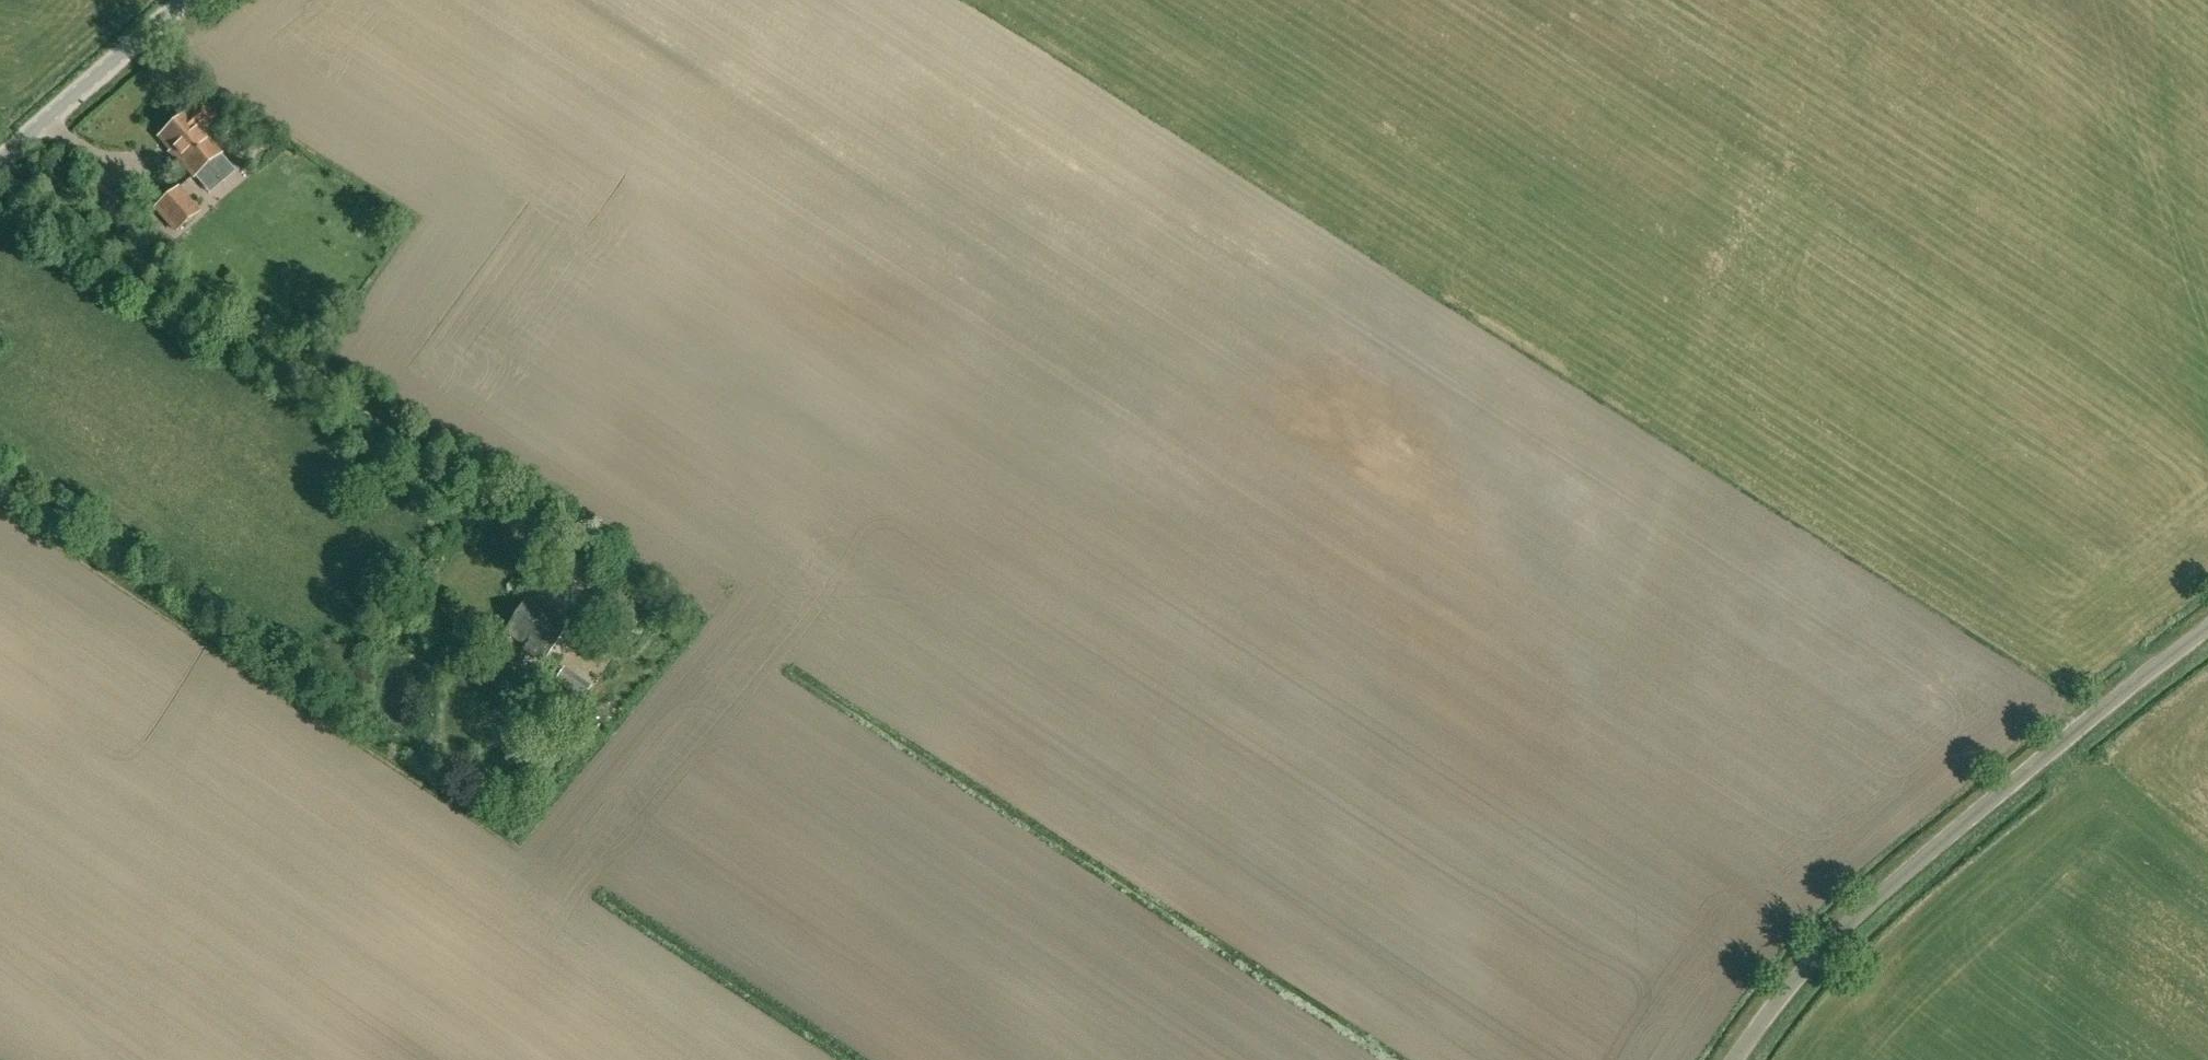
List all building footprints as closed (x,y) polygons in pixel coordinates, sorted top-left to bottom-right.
[(201,101),(187,113),(186,112),(159,135),(194,176),(221,154),(199,128),(214,115),(201,101)] [(176,230),(198,212),(179,189),(157,207),(176,230)] [(543,662),(567,623),(526,597),(504,632),(536,652),(534,656),(543,662)] [(587,693),(560,674),(550,690),(577,709),(587,693)]
